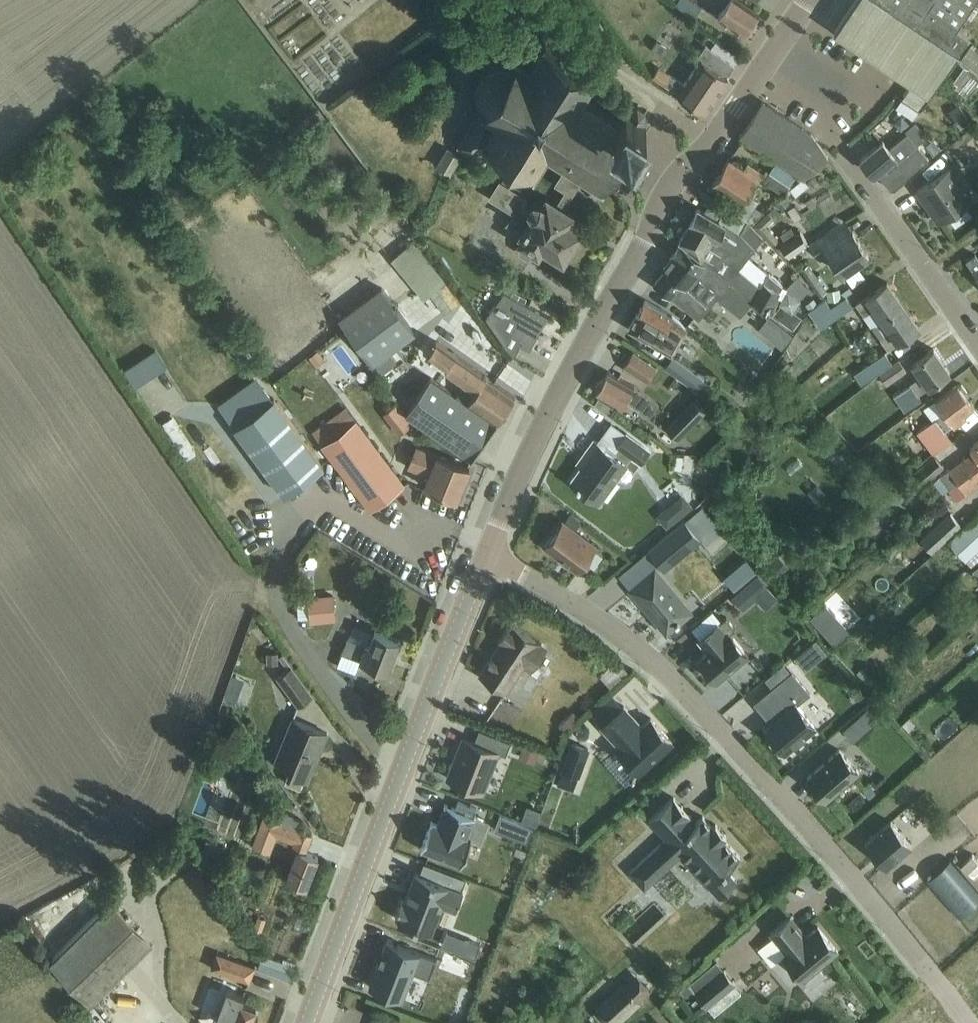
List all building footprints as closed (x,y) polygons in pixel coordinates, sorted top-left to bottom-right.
[(702,6),(693,0),(679,0),(676,5),(694,17),(702,6)] [(758,12),(740,0),(715,0),(725,6),(719,15),(744,32),(745,31),(750,30),(754,24),(753,20),(758,12)] [(962,22),(977,0),(856,0),(835,31),(911,83),(902,97),(917,107),(958,53),(959,53),(969,39),(957,30),(962,22)] [(557,204),(564,208),(582,179),(584,180),(586,191),(585,193),(586,194),(587,191),(598,189),(600,191),(601,191),(599,188),(601,184),(602,185),(613,167),(617,169),(628,151),(624,148),(629,141),(634,144),(647,124),(645,123),(647,120),(646,119),(645,112),(648,111),(647,110),(645,111),(639,108),(639,104),(638,104),(637,107),(631,110),(630,109),(628,112),(626,111),(620,121),(602,109),(605,104),(603,103),(600,108),(583,97),(587,96),(587,94),(582,95),(594,77),(599,80),(600,78),(595,75),(598,70),(596,69),(593,74),(578,65),(579,64),(578,63),(580,59),(565,49),(562,54),(561,53),(560,54),(546,44),(549,40),(547,38),(544,43),(539,40),(538,42),(543,45),(539,51),(527,44),(515,63),(501,59),(500,54),(498,54),(499,60),(486,65),(483,61),(482,62),(485,66),(478,77),(472,76),(471,78),(477,79),(478,93),(473,95),(474,97),(479,95),(488,106),(486,110),(481,108),(458,144),(475,155),(479,149),(493,158),(494,156),(498,158),(498,157),(514,166),(516,162),(518,163),(518,162),(533,171),(530,176),(531,177),(534,172),(539,175),(540,174),(536,171),(547,152),(548,158),(550,157),(549,152),(566,162),(563,167),(565,168),(555,183),(566,190),(557,204)] [(659,65),(652,76),(678,94),(705,112),(729,77),(727,75),(734,65),(735,65),(706,45),(695,60),(697,62),(699,63),(685,83),(659,65)] [(961,60),(977,73),(977,52),(971,47),(961,60)] [(959,61),(947,77),(958,85),(970,69),(959,61)] [(763,101),(740,135),(804,178),(828,158),(811,134),(763,101)] [(960,103),(950,110),(963,128),(972,122),(960,103)] [(882,141),(861,159),(874,174),(877,171),(892,189),(936,151),(925,138),(914,125),(888,147),(882,141)] [(464,158),(448,148),(439,166),(455,175),(464,158)] [(730,158),(712,185),(740,202),(735,210),(746,218),(758,200),(747,193),(761,171),(748,163),(745,168),(730,158)] [(952,165),(917,188),(940,224),(976,201),(952,165)] [(770,173),(764,181),(782,194),(789,184),(771,172),(770,173)] [(564,208),(557,204),(547,197),(542,205),(540,204),(534,203),(531,209),(522,203),(526,197),(500,181),(490,197),(514,212),(507,223),(522,232),(522,233),(524,234),(520,240),(522,242),(519,247),(521,253),(527,257),(533,255),(536,251),(538,252),(542,246),(563,259),(565,255),(570,256),(574,249),(572,245),(581,230),(575,226),(580,218),(564,208)] [(784,196),(776,203),(782,209),(789,202),(784,196)] [(799,202),(789,206),(796,220),(806,215),(799,202)] [(698,208),(680,239),(681,240),(682,241),(707,261),(706,262),(732,283),(753,300),(767,311),(780,290),(783,285),(749,254),(754,248),(739,233),(748,219),(746,218),(735,210),(729,206),(720,221),(698,208)] [(769,211),(755,225),(773,244),(779,238),(766,225),(775,217),(769,211)] [(479,233),(492,242),(505,225),(492,215),(479,233)] [(422,224),(418,234),(425,236),(428,227),(422,224)] [(843,274),(869,256),(853,233),(846,237),(838,225),(810,244),(819,257),(827,252),(843,274)] [(788,255),(807,241),(800,231),(781,245),(788,255)] [(426,295),(444,279),(413,241),(394,256),(426,295)] [(666,269),(655,283),(671,295),(699,318),(710,304),(711,305),(717,297),(741,316),(753,300),(732,283),(706,262),(705,264),(680,244),(672,253),(674,255),(664,268),(666,269)] [(975,254),(966,261),(973,271),(977,279),(977,258),(975,254)] [(802,268),(821,295),(827,291),(809,264),(802,268)] [(786,288),(785,289),(797,302),(810,290),(797,277),(786,288)] [(887,282),(856,304),(864,315),(865,316),(873,310),(881,322),(883,321),(903,305),(887,282)] [(373,364),(415,333),(382,288),(339,319),(373,364)] [(840,289),(827,290),(829,300),(841,299),(840,289)] [(505,293),(486,317),(506,345),(515,352),(520,344),(530,349),(548,315),(505,293)] [(821,329),(853,306),(846,296),(830,307),(825,299),(808,311),(821,329)] [(645,300),(629,328),(665,348),(673,352),(687,327),(686,326),(673,316),(645,300)] [(773,315),(791,330),(801,317),(782,303),(773,315)] [(889,333),(880,339),(888,350),(919,328),(903,305),(883,321),(881,322),(889,333)] [(782,327),(773,338),(782,346),(791,334),(782,327)] [(795,336),(786,352),(798,359),(807,343),(795,336)] [(859,338),(847,346),(854,356),(866,348),(859,338)] [(472,459),(515,396),(437,341),(429,351),(448,364),(446,367),(466,382),(457,395),(431,377),(408,411),(415,420),(472,459)] [(309,356),(317,365),(325,359),(318,349),(309,356)] [(918,394),(950,372),(934,349),(912,364),(921,376),(894,395),(905,411),(922,400),(918,394)] [(125,369),(136,385),(166,366),(156,350),(125,369)] [(624,365),(647,381),(656,368),(634,352),(624,365)] [(861,384),(892,363),(885,352),(854,373),(861,384)] [(391,354),(376,365),(382,373),(397,362),(391,354)] [(695,388),(703,395),(711,383),(672,356),(664,367),(695,388)] [(899,359),(879,373),(887,384),(906,370),(899,359)] [(650,416),(659,404),(635,386),(609,371),(596,392),(623,407),(627,399),(650,416)] [(935,400),(944,412),(917,433),(933,454),(952,440),(945,431),(966,415),(964,412),(974,404),(958,383),(935,400)] [(274,398),(235,426),(285,495),(324,466),(274,398)] [(678,439),(705,410),(694,399),(666,427),(678,439)] [(399,403),(385,414),(392,424),(407,414),(399,403)] [(167,419),(190,457),(202,450),(179,412),(167,419)] [(317,437),(371,509),(404,484),(350,412),(330,427),(327,422),(314,431),(317,436),(317,437)] [(613,423),(599,443),(594,440),(585,453),(590,456),(571,481),(599,501),(626,464),(634,470),(640,461),(640,462),(649,450),(613,423)] [(977,466),(977,441),(970,447),(973,451),(940,476),(949,489),(958,481),(977,466)] [(457,499),(470,467),(416,445),(408,466),(430,475),(425,486),(457,499)] [(922,483),(944,466),(935,455),(914,473),(922,483)] [(949,489),(957,499),(977,484),(977,466),(958,481),(949,489)] [(818,484),(809,491),(816,500),(825,493),(818,484)] [(689,491),(658,516),(669,529),(700,503),(689,491)] [(701,507),(685,520),(701,540),(706,546),(722,532),(701,507)] [(921,541),(932,554),(963,527),(951,513),(921,541)] [(571,514),(565,521),(577,530),(582,522),(571,514)] [(949,541),(966,559),(971,565),(977,559),(977,514),(949,541)] [(664,571),(701,540),(685,520),(648,551),(664,571)] [(569,563),(579,570),(597,546),(563,521),(545,545),(559,556),(569,563)] [(749,556),(727,574),(738,588),(760,569),(749,556)] [(776,556),(769,563),(780,575),(787,568),(776,556)] [(691,612),(655,569),(631,590),(667,633),(691,612)] [(758,575),(732,596),(743,609),(769,588),(758,575)] [(333,595),(309,597),(311,622),(335,619),(334,609),(333,595)] [(825,604),(810,617),(834,644),(849,631),(825,604)] [(739,644),(730,634),(733,631),(736,629),(732,623),(726,617),(712,629),(699,640),(704,646),(708,651),(703,655),(698,658),(708,670),(718,681),(734,668),(748,655),(739,644)] [(499,640),(501,642),(480,674),(487,679),(505,691),(506,692),(528,660),(530,661),(539,660),(544,652),(543,643),(511,622),(499,640)] [(388,670),(399,640),(375,631),(370,645),(348,637),(343,652),(388,670)] [(803,648),(794,656),(805,668),(814,661),(803,648)] [(278,663),(278,651),(266,651),(266,663),(278,663)] [(299,705),(313,695),(292,667),(278,677),(299,705)] [(810,692),(792,672),(755,703),(766,717),(769,714),(774,720),(765,728),(774,740),(771,742),(780,753),(783,750),(785,753),(816,727),(796,704),(810,692)] [(230,694),(252,698),(256,679),(235,675),(230,694)] [(505,691),(487,679),(480,689),(498,701),(505,691)] [(624,706),(624,705),(622,707),(609,718),(602,725),(611,734),(621,746),(617,749),(627,760),(639,773),(653,759),(673,742),(660,727),(651,718),(645,724),(642,726),(634,716),(624,706)] [(874,715),(868,708),(858,716),(865,723),(869,729),(878,721),(874,715)] [(573,710),(559,724),(566,732),(581,718),(573,710)] [(319,753),(328,733),(293,718),(276,761),(291,767),(288,773),(306,780),(317,752),(319,753)] [(238,745),(236,729),(220,732),(222,748),(238,745)] [(455,760),(447,778),(480,791),(483,792),(491,773),(499,752),(500,752),(502,753),(506,755),(509,747),(511,742),(480,729),(474,742),(463,738),(455,760)] [(563,770),(557,785),(573,790),(579,775),(588,749),(573,743),(563,770)] [(524,745),(519,756),(535,762),(539,751),(524,745)] [(807,777),(827,800),(859,772),(840,749),(807,777)] [(720,897),(737,881),(726,869),(740,856),(724,838),(727,836),(716,824),(713,826),(703,816),(694,824),(689,819),(692,816),(674,797),(673,798),(673,797),(649,820),(666,838),(630,872),(644,888),(671,864),(661,852),(673,841),(710,882),(708,884),(720,897)] [(426,834),(420,849),(422,849),(422,848),(425,849),(460,864),(461,865),(466,852),(472,837),(471,836),(471,837),(468,836),(476,817),(477,817),(477,816),(474,815),(477,808),(468,805),(459,801),(456,808),(451,806),(445,804),(444,805),(445,805),(438,824),(432,822),(433,821),(431,821),(426,834)] [(539,823),(545,808),(531,802),(525,817),(539,823)] [(307,886),(318,856),(306,852),(312,834),(297,829),(301,820),(283,813),(284,811),(268,805),(253,844),(270,851),(277,831),(288,835),(287,838),(295,841),(292,848),(298,850),(287,879),(307,886)] [(498,824),(496,829),(527,841),(533,828),(522,824),(501,815),(498,824)] [(898,829),(891,821),(888,824),(874,836),(869,840),(865,843),(876,856),(886,868),(912,845),(898,829)] [(207,839),(200,853),(218,861),(224,847),(207,839)] [(960,917),(977,901),(977,892),(968,880),(950,859),(927,879),(927,880),(960,917)] [(403,897),(396,916),(399,917),(398,918),(433,931),(443,903),(456,908),(464,889),(416,871),(410,888),(412,890),(411,893),(408,893),(406,898),(403,897)] [(94,1000),(152,944),(111,902),(53,958),(94,1000)] [(838,951),(818,926),(806,936),(800,929),(802,928),(791,915),(770,932),(787,952),(783,955),(804,979),(805,978),(811,985),(824,974),(818,968),(838,951)] [(258,916),(252,932),(259,935),(266,919),(258,916)] [(387,940),(369,986),(403,999),(413,971),(430,978),(437,959),(387,940)] [(469,948),(466,954),(475,957),(478,950),(480,944),(476,943),(469,940),(468,943),(467,947),(469,948)] [(250,982),(255,967),(217,953),(211,969),(250,982)] [(282,961),(263,954),(257,968),(290,980),(297,962),(283,957),(282,961)] [(724,970),(696,993),(707,1006),(735,983),(724,970)] [(639,1002),(623,984),(621,986),(606,1000),(597,1008),(601,1013),(610,1022),(616,1022),(635,1006),(639,1002)] [(689,984),(682,990),(687,997),(694,991),(689,984)] [(217,1017),(224,1020),(232,1022),(256,1022),(258,1016),(254,1015),(256,1007),(242,1002),(244,996),(232,992),(228,990),(217,1017)] [(85,1014),(93,1022),(109,1022),(95,1006),(85,1014)]
